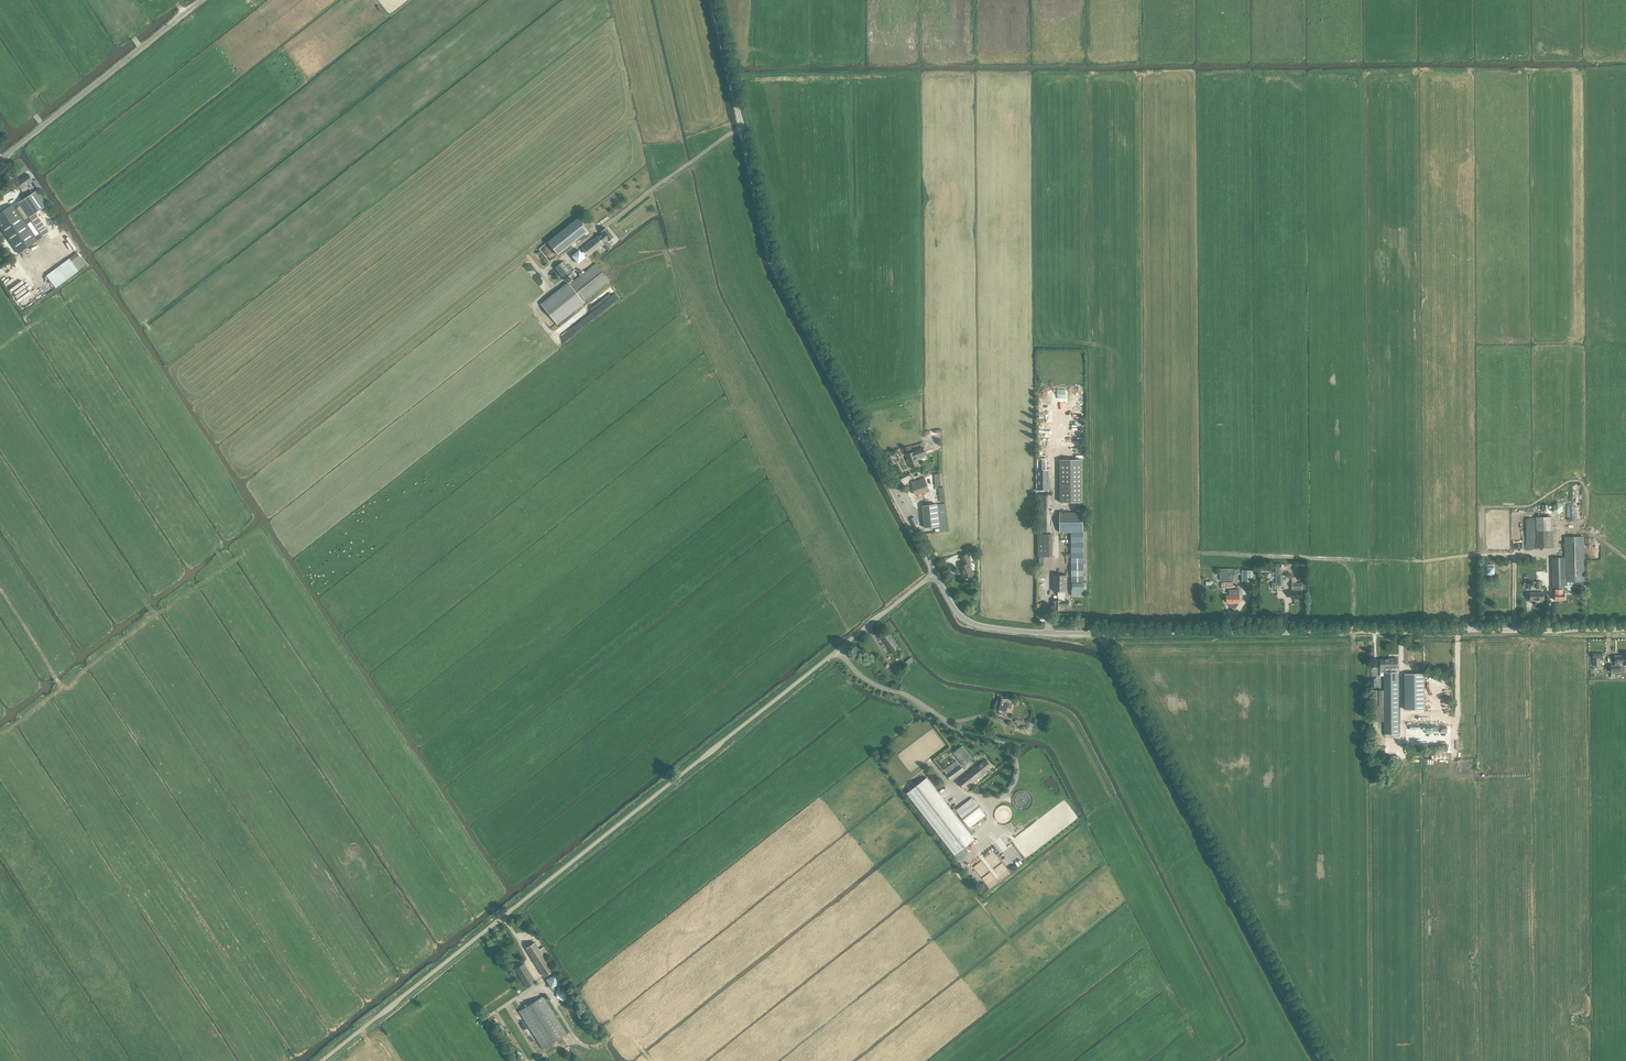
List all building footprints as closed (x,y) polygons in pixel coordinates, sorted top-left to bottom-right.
[(22,189),(33,181),(29,174),(17,182),(22,189)] [(37,241),(43,236),(30,217),(48,205),(38,190),(20,202),(19,201),(13,206),(12,205),(0,213),(0,226),(19,253),(37,241)] [(588,231),(578,218),(548,242),(558,255),(588,231)] [(606,228),(602,231),(602,232),(582,248),(589,256),(603,244),(608,250),(612,247),(608,242),(614,237),(606,228)] [(69,252),(76,248),(69,237),(63,241),(69,252)] [(579,250),(572,256),(578,264),(586,257),(579,250)] [(56,287),(88,265),(79,252),(47,274),(56,287)] [(563,277),(571,271),(563,261),(555,268),(563,277)] [(595,264),(569,284),(569,283),(542,304),(557,324),(584,303),(583,302),(609,281),(605,276),(595,264)] [(613,289),(609,292),(612,297),(603,302),(606,307),(620,299),(613,289)] [(907,455),(911,467),(919,464),(917,459),(927,456),(922,447),(916,449),(916,451),(907,455)] [(1060,460),(1060,502),(1083,502),(1082,460),(1060,460)] [(1039,491),(1048,491),(1048,474),(1045,474),(1045,463),(1040,463),(1040,474),(1039,474),(1039,491)] [(925,478),(915,482),(916,485),(913,486),(916,495),(929,490),(925,478)] [(1573,519),(1583,519),(1582,485),(1572,486),(1573,519)] [(922,506),(925,528),(940,526),(937,504),(922,506)] [(1084,595),(1084,585),(1083,512),(1060,513),(1060,532),(1072,532),(1072,595),(1084,595)] [(1040,534),(1049,534),(1049,516),(1040,517),(1040,534)] [(1536,517),(1536,521),(1537,548),(1552,547),(1551,517),(1536,517)] [(1039,556),(1053,556),(1053,534),(1049,534),(1040,534),(1038,534),(1039,556)] [(1568,589),(1565,589),(1565,582),(1584,581),(1584,537),(1565,537),(1565,557),(1552,558),(1553,591),(1555,591),(1555,600),(1565,600),(1565,593),(1568,593),(1568,589)] [(965,565),(960,567),(962,571),(963,573),(966,578),(974,574),(969,564),(972,563),(967,554),(961,557),(965,565)] [(1246,581),(1246,587),(1246,590),(1252,590),(1252,581),(1253,581),(1253,570),(1242,570),(1242,581),(1246,581)] [(1055,600),(1055,610),(1062,610),(1062,607),(1069,607),(1069,601),(1065,601),(1065,597),(1066,597),(1066,591),(1067,591),(1067,575),(1054,575),(1053,591),(1058,591),(1058,597),(1059,597),(1059,600),(1055,600)] [(1302,589),(1303,589),(1303,583),(1298,583),(1298,577),(1293,577),(1293,590),(1302,589)] [(1302,589),(1293,590),(1293,592),(1291,592),(1292,598),(1303,598),(1302,591),(1302,592),(1302,589)] [(1235,591),(1227,591),(1227,594),(1226,594),(1226,603),(1240,603),(1240,594),(1235,594),(1235,591)] [(1530,601),(1544,600),(1544,592),(1530,593),(1530,601)] [(893,653),(900,647),(888,631),(881,637),(893,653)] [(1601,668),(1600,658),(1603,658),(1603,645),(1596,645),(1597,653),(1593,653),(1594,668),(1601,668)] [(1615,656),(1616,663),(1616,665),(1612,665),(1612,673),(1620,673),(1620,664),(1625,664),(1625,653),(1624,653),(1624,656),(1615,656)] [(1384,690),(1381,690),(1372,690),(1372,706),(1373,706),(1373,721),(1385,721),(1385,734),(1399,734),(1399,673),(1392,673),(1392,668),(1397,668),(1397,658),(1392,658),(1392,659),(1381,660),(1381,668),(1385,668),(1385,673),(1384,673),(1384,690)] [(1425,710),(1425,696),(1425,674),(1405,674),(1405,710),(1425,710)] [(1010,708),(1012,704),(1005,702),(1006,700),(1001,698),(998,711),(1001,711),(1000,714),(1005,716),(1006,713),(1008,708),(1010,708)] [(964,766),(973,759),(962,746),(954,753),(964,766)] [(965,789),(986,772),(993,767),(986,759),(958,781),(965,789)] [(952,780),(964,770),(957,761),(945,770),(952,780)] [(907,793),(955,855),(975,839),(972,835),(975,833),(970,827),(985,815),(973,799),(955,813),(927,778),(907,793)] [(544,976),(553,971),(543,954),(546,951),(544,947),(540,950),(535,943),(526,948),(544,976)] [(527,987),(536,982),(524,963),(515,968),(527,987)] [(551,987),(560,983),(556,974),(547,977),(551,987)] [(563,987),(557,990),(557,997),(562,1001),(568,997),(568,991),(563,987)] [(543,1049),(567,1034),(543,996),(519,1011),(543,1049)]
